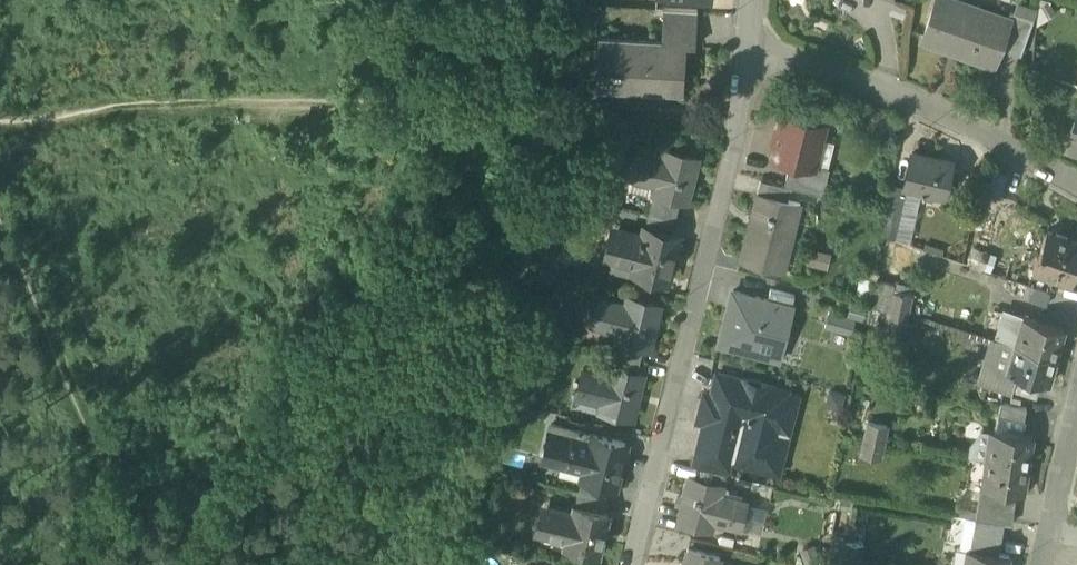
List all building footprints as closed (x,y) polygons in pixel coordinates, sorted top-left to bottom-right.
[(993,64),(1000,47),(1008,24),(1005,23),(973,12),(975,6),(959,0),(937,0),(923,38),(993,64)] [(678,43),(695,44),(697,9),(664,7),(662,40),(678,41),(678,43)] [(1000,47),(1021,55),(1035,18),(1010,9),(1005,23),(1008,24),(1000,47)] [(618,85),(683,89),(685,68),(677,67),(678,43),(678,41),(662,40),(599,36),(597,65),(611,66),(611,70),(618,71),(618,85)] [(596,84),(618,85),(618,71),(611,70),(611,66),(597,65),(596,84)] [(790,158),(814,164),(814,162),(824,123),(783,113),(780,126),(778,125),(774,140),(776,141),(773,153),(790,158)] [(631,174),(634,175),(656,180),(654,191),(680,198),(686,199),(697,156),(665,148),(663,156),(637,150),(631,174)] [(903,184),(905,184),(919,188),(942,193),(950,158),(911,149),(904,182),(903,184)] [(790,158),(784,183),(791,185),(823,193),(830,166),(814,162),(814,164),(790,158)] [(653,194),(654,191),(656,180),(634,175),(630,188),(653,194)] [(788,198),(791,185),(784,183),(760,177),(757,191),(788,198)] [(882,231),(893,235),(899,211),(905,184),(903,184),(904,182),(893,180),(886,209),(882,231)] [(913,214),(919,188),(905,184),(899,211),(913,214)] [(739,259),(784,270),(784,267),(776,265),(783,235),(791,237),(800,201),(788,198),(757,191),(756,190),(739,259)] [(653,194),(649,212),(675,219),(680,198),(654,191),(653,194)] [(907,240),(913,214),(899,211),(893,235),(907,240)] [(671,231),(675,219),(649,212),(645,224),(671,231)] [(634,269),(666,277),(677,232),(671,231),(645,224),(643,234),(617,228),(611,252),(637,258),(634,269)] [(1069,282),(1076,258),(1076,238),(1047,228),(1032,269),(1069,282)] [(963,259),(995,271),(1002,253),(967,240),(963,259)] [(1022,294),(1044,303),(1049,290),(1027,282),(1022,294)] [(770,287),(767,299),(791,305),(794,293),(770,287)] [(732,290),(719,342),(766,354),(773,328),(784,331),(791,305),(767,299),(732,290)] [(903,291),(900,307),(922,314),(925,295),(903,291)] [(642,346),(648,347),(660,304),(628,295),(625,304),(600,297),(593,321),(620,329),(617,338),(642,346)] [(918,332),(922,314),(900,307),(896,329),(918,332)] [(998,336),(1019,342),(1027,315),(1022,314),(1022,313),(1006,308),(998,336)] [(825,324),(851,331),(854,318),(829,311),(825,324)] [(1063,326),(1027,315),(1019,342),(1055,353),(1063,326)] [(773,328),(766,354),(778,357),(784,331),(773,328)] [(1011,385),(1015,371),(1011,370),(1019,342),(998,336),(993,335),(980,378),(1010,387),(1011,385)] [(617,338),(614,350),(639,357),(642,346),(617,338)] [(1055,353),(1019,342),(1011,370),(1015,371),(1040,379),(1047,381),(1047,380),(1055,353)] [(636,372),(639,357),(614,350),(610,364),(636,372)] [(599,406),(630,415),(641,373),(636,372),(610,364),(607,375),(582,368),(576,391),(601,398),(599,406)] [(728,437),(724,455),(729,457),(766,466),(786,389),(717,371),(712,392),(705,391),(698,416),(705,418),(702,430),(728,437)] [(1011,385),(1036,392),(1040,379),(1015,371),(1011,385)] [(766,466),(729,457),(729,460),(779,473),(800,392),(786,389),(766,466)] [(998,413),(1024,418),(1027,406),(1001,400),(998,413)] [(878,413),(874,436),(896,440),(900,417),(878,413)] [(994,428),(1024,433),(1024,418),(998,413),(994,428)] [(608,482),(614,484),(625,441),(550,421),(542,455),(584,465),(582,475),(608,482)] [(994,428),(990,455),(1028,461),(1032,434),(1024,433),(994,428)] [(728,437),(702,430),(694,461),(699,463),(725,469),(726,470),(729,460),(729,457),(724,455),(728,437)] [(893,456),(896,440),(874,436),(871,452),(893,456)] [(1023,489),(1028,461),(990,455),(986,483),(1016,488),(1023,489)] [(696,474),(722,481),(725,469),(699,463),(696,474)] [(677,516),(710,525),(713,517),(738,523),(744,499),(719,492),(722,481),(696,474),(688,472),(677,516)] [(582,475),(579,488),(605,495),(608,482),(582,475)] [(986,483),(981,515),(1003,518),(1011,520),(1016,488),(986,483)] [(601,508),(605,495),(579,488),(575,501),(601,508)] [(564,544),(596,552),(607,509),(601,508),(575,501),(573,510),(546,504),(540,528),(566,535),(564,544)] [(998,550),(1003,518),(981,515),(976,514),(971,545),(998,550)] [(846,537),(842,554),(861,558),(864,540),(846,537)] [(971,545),(956,543),(952,564),(968,564),(971,545)] [(968,564),(1007,564),(1009,551),(998,550),(971,545),(968,564)] [(716,563),(718,555),(687,546),(682,564),(722,564),(716,563)] [(861,558),(842,554),(840,564),(859,564),(861,558)]
